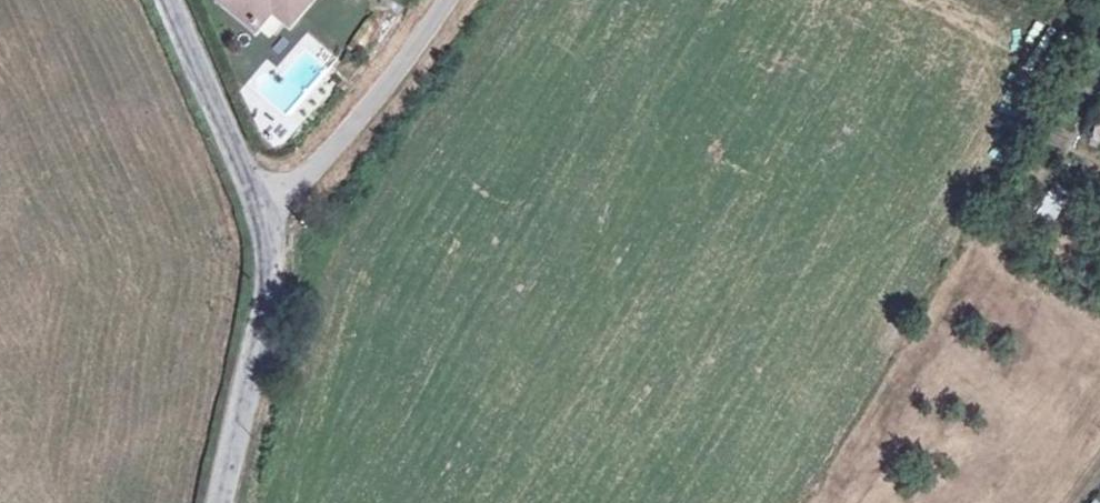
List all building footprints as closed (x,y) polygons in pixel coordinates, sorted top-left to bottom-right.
[(243,17),(256,3),(271,16),(286,0),(225,0),(243,17)] [(1056,220),(1065,197),(1045,189),(1036,212),(1056,220)]
